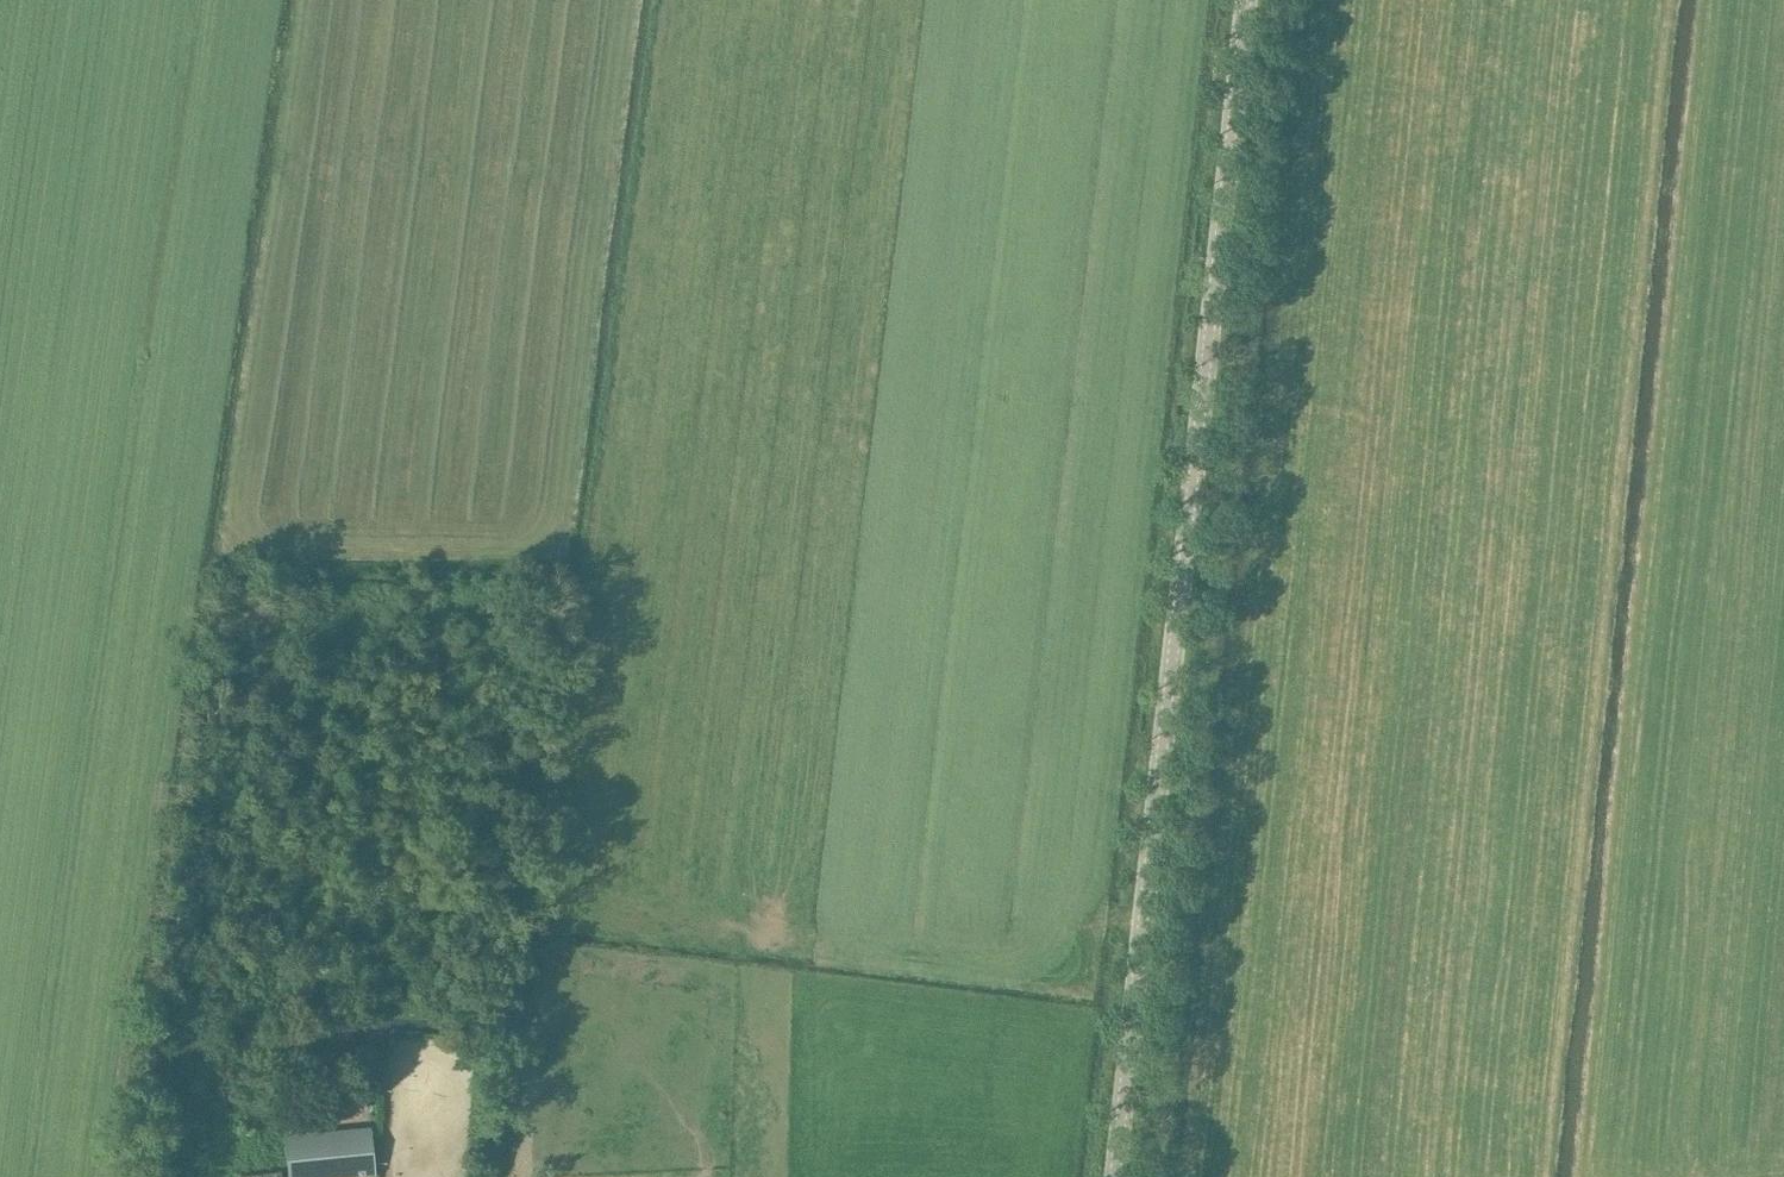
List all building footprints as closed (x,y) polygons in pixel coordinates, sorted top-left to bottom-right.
[(375,1176),(370,1126),(284,1135),(288,1176),(367,1176),(375,1176)]
